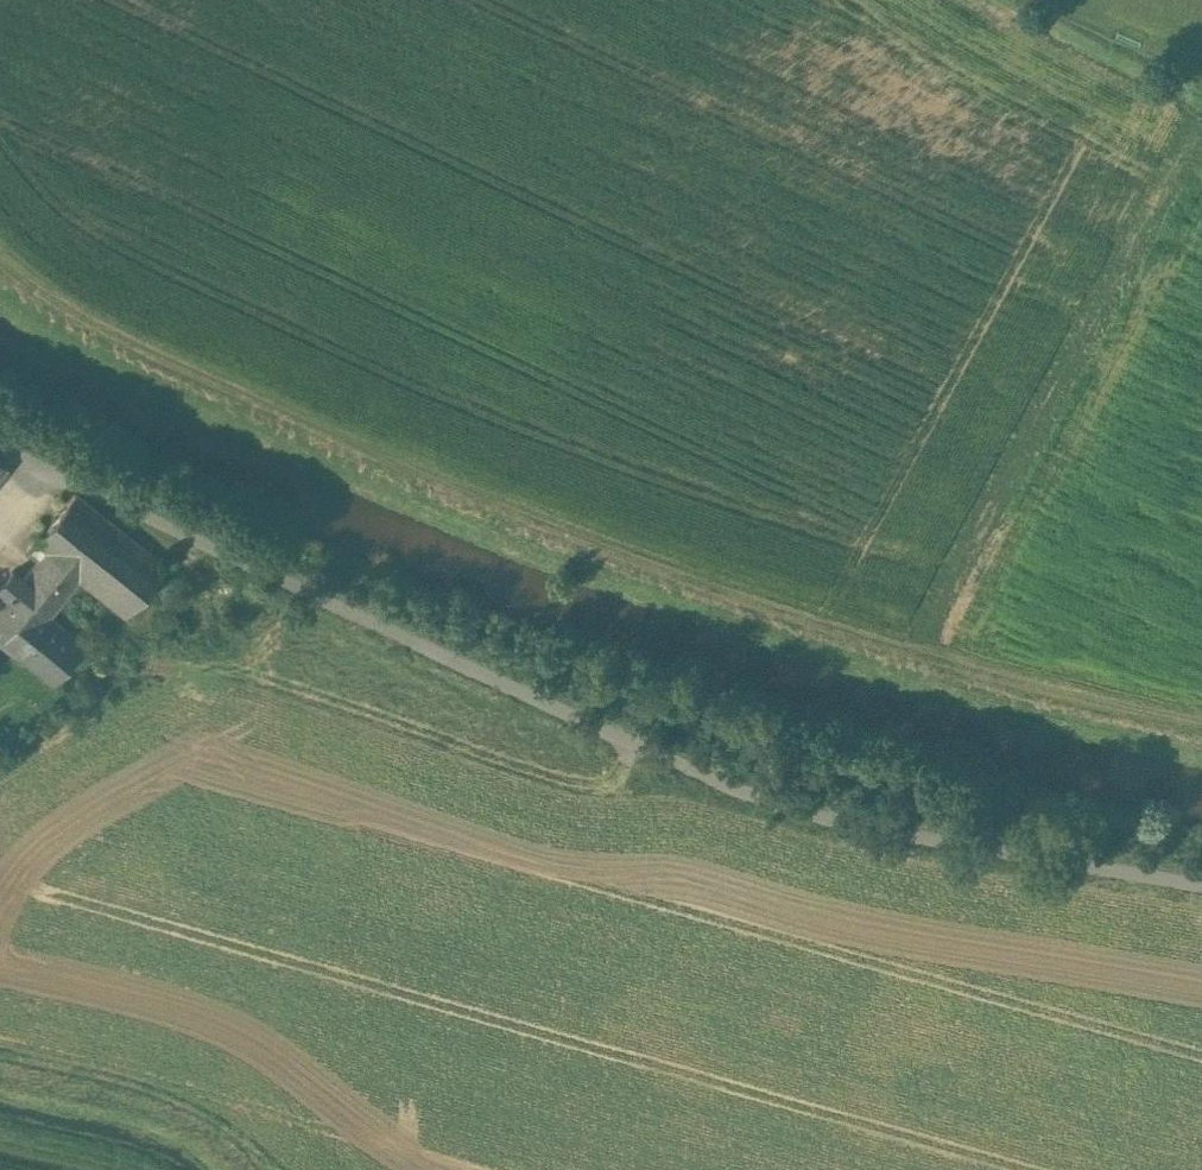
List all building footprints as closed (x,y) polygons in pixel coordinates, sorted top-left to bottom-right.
[(165,564),(74,491),(35,540),(46,549),(79,575),(126,613),(165,564)] [(46,549),(35,540),(27,549),(38,558),(46,549)] [(0,605),(0,630),(19,645),(16,649),(51,678),(80,642),(46,615),(79,575),(46,549),(38,558),(23,577),(10,593),(0,605)] [(12,568),(0,583),(0,585),(10,593),(23,577),(12,568)]
